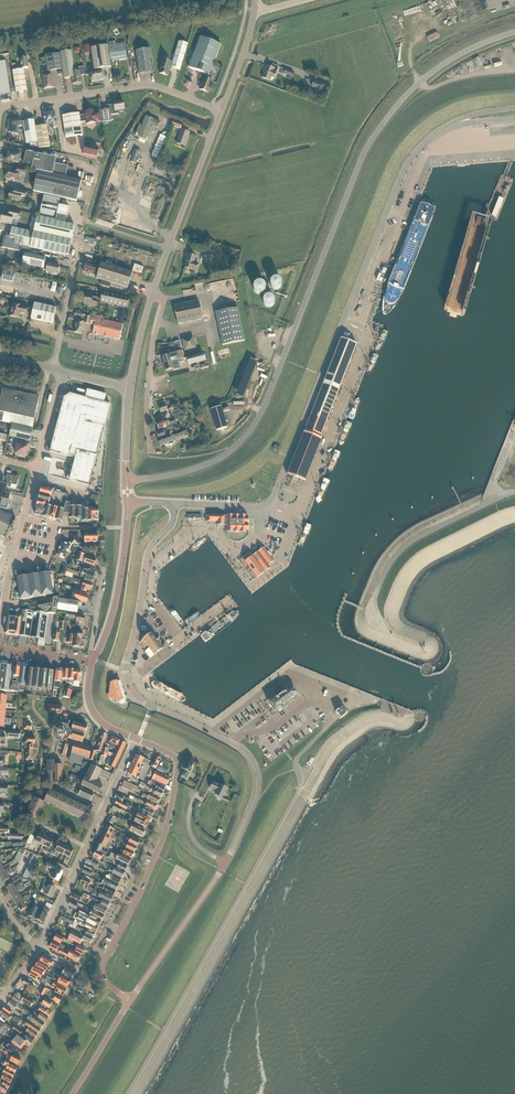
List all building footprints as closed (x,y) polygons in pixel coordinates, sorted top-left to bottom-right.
[(200,37),(189,68),(209,76),(221,45),(200,37)] [(173,64),(172,68),(171,68),(180,71),(188,44),(179,42),(173,64)] [(125,43),(108,46),(111,61),(127,59),(125,43)] [(96,70),(102,69),(111,68),(108,46),(91,48),(95,70),(96,70)] [(151,49),(136,51),(139,74),(154,72),(151,49)] [(71,73),(75,73),(72,51),(60,53),(64,79),(72,78),(71,73)] [(48,72),(51,71),(62,69),(60,54),(45,56),(48,71),(48,72)] [(21,56),(20,58),(21,59),(20,59),(22,69),(29,68),(27,58),(27,57),(26,55),(25,55),(22,56),(21,56)] [(170,68),(172,68),(173,64),(172,63),(163,60),(160,69),(161,69),(160,74),(168,76),(170,68)] [(0,62),(0,96),(10,94),(5,61),(0,62)] [(274,80),(277,72),(279,67),(273,65),(272,68),(266,66),(264,70),(265,71),(262,78),(270,81),(271,81),(272,81),(274,80)] [(79,72),(75,73),(71,73),(72,78),(73,85),(76,84),(76,85),(80,85),(80,84),(81,84),(80,78),(79,78),(79,76),(85,75),(84,67),(79,68),(79,72)] [(102,69),(96,70),(97,72),(91,73),(92,82),(104,80),(102,69)] [(24,70),(13,72),(16,93),(27,92),(24,70)] [(54,88),(51,71),(48,72),(48,71),(42,72),(43,77),(44,89),(54,88)] [(202,75),(199,83),(202,84),(200,90),(208,93),(213,82),(207,80),(208,77),(202,75)] [(314,80),(311,87),(316,89),(314,93),(321,96),(323,92),(325,85),(314,80)] [(100,111),(102,123),(112,121),(111,116),(119,114),(119,111),(125,110),(123,102),(114,103),(114,105),(109,106),(110,109),(100,111)] [(45,116),(44,116),(45,124),(53,123),(54,128),(53,128),(58,128),(57,122),(56,122),(54,111),(45,113),(45,116)] [(80,116),(81,123),(86,122),(86,125),(96,123),(101,122),(99,113),(95,114),(95,111),(89,112),(88,111),(86,112),(86,113),(85,113),(85,116),(80,116)] [(83,136),(81,123),(80,116),(79,114),(62,116),(66,139),(83,136)] [(140,125),(135,136),(138,137),(146,140),(152,126),(158,128),(160,122),(146,117),(142,126),(140,125)] [(24,127),(23,123),(21,123),(21,119),(9,121),(9,127),(8,127),(8,132),(9,132),(9,133),(13,133),(13,135),(18,135),(18,128),(24,127)] [(23,122),(23,123),(24,127),(26,144),(37,143),(34,121),(23,122)] [(47,125),(36,127),(39,149),(50,147),(47,125)] [(182,130),(176,144),(184,147),(190,133),(182,130)] [(98,149),(91,147),(91,144),(86,142),(83,154),(97,157),(97,155),(99,156),(100,151),(98,150),(98,149)] [(19,159),(24,160),(26,153),(23,152),(23,151),(18,150),(16,151),(15,154),(8,153),(7,161),(14,162),(14,163),(17,164),(17,163),(19,163),(19,159)] [(139,151),(135,150),(130,162),(135,164),(139,151)] [(24,160),(24,163),(32,165),(31,170),(66,177),(68,167),(55,164),(56,159),(26,152),(26,153),(24,160)] [(8,170),(6,179),(18,181),(19,176),(25,177),(27,170),(19,168),(18,172),(8,170)] [(38,172),(33,192),(61,198),(77,201),(81,182),(65,178),(38,172)] [(10,191),(8,200),(20,203),(22,197),(26,198),(27,192),(19,190),(19,193),(10,191)] [(56,221),(59,206),(60,199),(44,196),(39,217),(38,216),(38,217),(56,221)] [(38,217),(34,233),(71,241),(75,226),(65,224),(67,216),(69,217),(69,214),(68,214),(70,208),(59,206),(56,221),(38,217)] [(3,214),(1,222),(11,225),(13,219),(19,220),(20,213),(13,211),(12,216),(3,214)] [(488,218),(477,214),(447,310),(450,316),(461,319),(467,314),(497,220),(488,218)] [(4,239),(2,248),(30,254),(31,248),(34,233),(12,228),(11,235),(7,234),(6,237),(4,239)] [(34,233),(31,248),(68,256),(71,241),(34,233)] [(202,254),(200,260),(206,262),(209,251),(207,251),(205,255),(202,254)] [(187,258),(185,268),(192,270),(196,271),(199,263),(194,262),(196,257),(199,258),(200,254),(193,252),(192,256),(188,254),(186,258),(187,258)] [(24,253),(22,264),(44,269),(45,265),(46,258),(24,253)] [(86,263),(84,272),(94,275),(95,271),(98,272),(100,268),(97,267),(97,266),(86,263)] [(102,263),(97,279),(128,289),(133,273),(102,263)] [(45,265),(44,269),(43,270),(46,271),(46,272),(50,273),(50,274),(54,275),(54,274),(58,275),(60,267),(48,264),(47,265),(45,265)] [(134,264),(132,271),(142,274),(144,267),(134,264)] [(4,272),(2,280),(13,283),(15,274),(4,272)] [(283,286),(283,284),(283,282),(282,281),(281,280),(279,279),(278,279),(276,279),(274,280),(273,281),(272,282),(272,284),(272,286),(273,287),(274,289),(275,289),(277,290),(279,290),(280,289),(282,288),(283,287),(283,286)] [(267,291),(268,290),(267,288),(267,287),(266,286),(265,284),(264,284),(262,283),(260,283),(259,284),(258,285),(256,286),(256,287),(255,289),(255,290),(255,292),(256,293),(257,294),(258,295),(260,296),(261,296),(263,296),(264,295),(266,294),(267,293),(267,291)] [(103,292),(101,300),(100,302),(127,309),(130,298),(103,292)] [(100,302),(101,300),(98,299),(99,296),(87,293),(84,304),(96,307),(97,303),(100,304),(100,302)] [(275,303),(275,302),(274,300),(274,299),(273,298),(271,297),(270,297),(268,297),(267,297),(266,298),(265,299),(264,300),(264,302),(264,303),(264,305),(265,306),(266,307),(268,307),(269,308),(271,307),(272,307),(273,306),(274,305),(275,303)] [(175,306),(174,306),(178,325),(202,319),(199,301),(175,306)] [(34,303),(31,319),(53,324),(56,308),(34,303)] [(13,304),(10,316),(19,318),(20,314),(22,315),(26,316),(28,308),(22,307),(22,306),(13,304)] [(238,308),(216,313),(223,345),(245,341),(238,308)] [(123,325),(103,320),(104,318),(92,315),(90,324),(95,325),(93,334),(120,340),(123,325)] [(77,321),(75,332),(82,334),(83,330),(84,330),(85,324),(89,324),(91,318),(82,316),(81,322),(77,321)] [(196,348),(199,347),(201,353),(207,351),(203,335),(196,336),(198,343),(195,344),(193,337),(189,338),(186,338),(186,339),(182,340),(185,351),(196,348)] [(341,339),(311,416),(326,422),(347,368),(356,345),(341,339)] [(169,356),(162,357),(164,364),(178,361),(180,360),(183,360),(181,352),(176,353),(169,355),(169,356)] [(203,354),(187,358),(189,365),(205,361),(203,354)] [(178,361),(164,364),(166,371),(173,370),(173,371),(178,370),(176,364),(178,364),(178,361)] [(0,401),(0,412),(4,413),(3,417),(1,416),(0,422),(32,429),(39,397),(3,389),(0,401)] [(54,439),(50,452),(53,452),(68,456),(75,458),(70,480),(90,485),(104,428),(106,422),(110,405),(104,403),(106,395),(87,390),(85,398),(70,394),(69,394),(66,396),(66,398),(64,398),(57,424),(57,427),(61,429),(58,440),(54,439)] [(164,401),(157,404),(161,413),(168,410),(164,401)] [(221,407),(211,410),(217,431),(227,427),(221,407)] [(167,420),(157,424),(159,429),(167,426),(168,429),(177,426),(175,421),(168,424),(167,420)] [(12,425),(9,436),(30,441),(33,430),(12,425)] [(165,430),(157,433),(159,439),(166,436),(167,437),(172,436),(170,433),(166,434),(165,430)] [(171,439),(173,443),(175,442),(175,441),(177,441),(185,438),(185,437),(189,436),(187,431),(183,432),(172,436),(173,439),(171,439)] [(304,432),(287,476),(305,482),(322,439),(304,432)] [(173,439),(172,436),(159,441),(161,448),(173,443),(171,439),(173,439)] [(13,440),(12,443),(15,444),(13,450),(16,451),(15,455),(25,457),(25,456),(27,456),(30,444),(25,443),(13,440)] [(7,485),(7,487),(16,489),(19,477),(7,475),(5,484),(7,485)] [(5,484),(0,483),(0,499),(9,501),(10,495),(6,494),(7,487),(7,485),(5,484)] [(69,495),(42,488),(40,494),(38,501),(39,501),(37,507),(35,515),(43,517),(49,519),(49,518),(55,520),(59,521),(62,522),(64,515),(65,515),(67,515),(69,515),(69,519),(76,519),(82,519),(82,521),(89,521),(99,521),(99,510),(82,510),(82,507),(69,507),(69,506),(70,506),(69,506),(70,503),(67,502),(69,495)] [(5,538),(6,539),(7,538),(8,536),(8,535),(8,536),(9,535),(10,533),(10,532),(11,533),(11,532),(13,528),(14,527),(13,527),(14,526),(15,524),(15,523),(16,521),(17,520),(16,519),(15,520),(0,511),(0,535),(5,538)] [(225,515),(206,515),(206,522),(213,522),(217,522),(217,525),(225,525),(227,525),(227,532),(246,532),(247,530),(249,530),(249,528),(249,518),(247,518),(247,516),(233,515),(227,515),(225,515)] [(59,550),(57,555),(60,556),(59,557),(64,559),(65,557),(66,558),(68,551),(71,553),(73,547),(78,547),(78,535),(71,535),(71,543),(69,543),(68,545),(62,542),(60,547),(59,550)] [(264,548),(253,556),(265,572),(271,568),(269,565),(274,561),(264,548)] [(78,553),(76,561),(77,561),(76,565),(81,567),(79,573),(81,574),(82,574),(95,578),(96,572),(82,568),(84,564),(82,563),(85,555),(78,553)] [(249,559),(245,562),(257,578),(264,573),(252,556),(251,555),(248,557),(249,559)] [(87,557),(85,563),(94,566),(96,559),(91,557),(91,558),(87,557)] [(68,569),(65,576),(72,578),(74,571),(68,569)] [(21,600),(53,595),(50,573),(51,573),(16,578),(17,578),(19,590),(21,600)] [(81,574),(80,577),(84,578),(83,580),(93,583),(95,578),(82,574),(81,574)] [(74,579),(74,582),(78,584),(79,583),(83,585),(81,590),(87,592),(88,589),(91,590),(92,585),(84,582),(76,579),(74,579)] [(74,588),(71,597),(87,602),(89,597),(88,597),(89,594),(78,590),(78,589),(74,588)] [(57,611),(58,600),(58,597),(39,601),(39,602),(23,607),(22,610),(38,612),(56,615),(57,611)] [(79,602),(59,599),(57,610),(77,613),(79,602)] [(19,636),(44,640),(48,614),(23,611),(19,636)] [(8,615),(5,634),(11,635),(18,636),(21,613),(20,614),(17,614),(16,617),(8,615)] [(76,629),(81,630),(81,627),(79,627),(80,622),(84,623),(85,616),(78,615),(76,629)] [(81,630),(76,629),(75,630),(75,635),(68,634),(67,642),(72,643),(74,643),(73,646),(80,647),(84,647),(85,640),(81,640),(81,638),(82,638),(83,633),(83,631),(81,630)] [(151,634),(139,643),(144,649),(145,648),(146,649),(145,650),(146,651),(147,650),(148,651),(147,652),(148,654),(151,658),(162,649),(151,634)] [(11,685),(10,691),(18,692),(18,690),(24,691),(27,669),(27,664),(25,664),(17,663),(17,667),(14,667),(13,676),(12,684),(13,684),(13,686),(11,685)] [(9,692),(13,666),(0,665),(0,691),(9,692)] [(38,670),(30,669),(27,693),(34,694),(51,696),(54,672),(38,670)] [(69,670),(69,679),(73,679),(72,682),(73,682),(73,686),(79,687),(81,672),(69,670)] [(56,672),(53,697),(56,697),(57,688),(60,689),(61,684),(62,682),(61,682),(62,673),(56,672)] [(111,685),(109,694),(111,699),(119,703),(120,703),(123,704),(126,702),(126,698),(121,682),(111,685)] [(286,686),(267,701),(275,710),(293,696),(295,692),(292,688),(288,690),(286,687),(287,687),(286,686)] [(61,691),(59,697),(63,698),(63,697),(70,699),(72,691),(65,689),(64,692),(61,691)] [(47,704),(46,712),(54,713),(54,716),(57,717),(57,714),(61,714),(62,706),(47,704)] [(336,711),(336,713),(338,715),(339,714),(341,718),(346,713),(342,708),(339,710),(338,709),(336,711)] [(70,736),(69,740),(82,744),(87,726),(75,723),(71,733),(70,736)] [(57,730),(55,734),(58,738),(62,739),(66,737),(67,735),(67,733),(65,729),(61,728),(57,730)] [(96,751),(97,751),(102,752),(107,735),(102,733),(96,751)] [(112,737),(108,745),(116,749),(120,741),(112,737)] [(26,738),(25,748),(27,748),(26,762),(28,762),(28,761),(32,762),(32,760),(33,756),(33,749),(33,744),(35,744),(35,739),(26,738)] [(120,741),(109,766),(115,769),(126,744),(120,741)] [(89,760),(92,751),(93,748),(74,742),(69,760),(69,762),(82,766),(85,758),(89,760)] [(62,746),(60,754),(65,756),(68,745),(63,744),(62,746)] [(137,755),(133,763),(141,766),(144,759),(137,755)] [(152,764),(148,772),(147,775),(151,777),(155,768),(156,769),(161,759),(156,757),(152,764)] [(187,758),(182,769),(184,770),(182,775),(182,777),(187,779),(195,762),(194,761),(194,760),(192,759),(191,760),(187,758)] [(141,766),(149,770),(150,767),(149,766),(151,762),(144,759),(141,766)] [(47,772),(47,783),(62,783),(62,765),(54,765),(54,761),(51,761),(47,761),(47,772)] [(144,781),(149,770),(141,766),(133,763),(128,774),(144,781)] [(91,765),(85,778),(96,783),(99,775),(110,780),(112,775),(91,765)] [(170,779),(160,774),(156,772),(152,779),(167,786),(170,779)] [(103,787),(96,783),(85,778),(82,786),(100,794),(103,787)] [(163,794),(167,786),(152,779),(151,782),(150,784),(157,788),(156,790),(155,789),(154,792),(152,791),(151,793),(161,798),(162,796),(162,797),(163,794)] [(122,787),(135,794),(137,789),(138,787),(125,781),(122,787)] [(151,793),(152,791),(152,790),(143,782),(140,785),(150,794),(151,793)] [(213,782),(210,789),(218,792),(216,795),(223,798),(228,788),(221,785),(221,786),(213,782)] [(79,787),(76,795),(91,801),(94,794),(79,787)] [(49,792),(45,801),(49,803),(50,802),(53,803),(52,805),(57,807),(57,805),(61,807),(60,808),(64,810),(65,809),(68,810),(68,812),(72,814),(73,813),(76,814),(75,815),(80,818),(80,816),(84,818),(83,819),(87,821),(89,815),(93,807),(90,805),(87,811),(84,809),(84,808),(80,806),(79,807),(76,806),(77,805),(72,803),(72,804),(68,802),(69,801),(64,799),(64,800),(61,798),(61,797),(57,795),(56,796),(53,795),(54,794),(49,792)] [(124,797),(117,794),(115,799),(122,802),(124,797)] [(150,794),(149,796),(143,794),(142,797),(143,797),(158,804),(160,799),(150,794)] [(235,795),(231,802),(236,804),(240,797),(235,795)] [(30,810),(28,814),(33,816),(37,818),(39,814),(38,813),(39,810),(41,811),(43,806),(41,806),(43,802),(44,803),(35,798),(35,799),(36,799),(34,802),(33,802),(31,806),(32,807),(31,810),(30,810)] [(134,798),(133,800),(154,811),(157,806),(146,801),(145,803),(134,798)] [(117,801),(115,804),(126,809),(128,806),(117,801)] [(140,805),(139,808),(143,810),(142,812),(151,817),(154,812),(140,805)] [(137,815),(137,816),(138,817),(138,818),(142,820),(143,819),(149,822),(151,818),(140,813),(141,812),(137,811),(136,814),(137,815)] [(110,815),(107,821),(112,824),(115,818),(110,815)] [(138,817),(137,816),(134,822),(146,828),(149,822),(143,819),(142,820),(138,818),(138,817)] [(106,825),(103,831),(114,837),(116,833),(113,832),(114,829),(106,825)] [(133,825),(130,831),(142,836),(145,831),(133,825)] [(103,831),(100,837),(109,841),(110,839),(113,840),(114,837),(103,831)] [(39,843),(43,845),(46,837),(39,834),(37,838),(31,835),(27,843),(37,848),(39,843)] [(53,841),(46,837),(43,845),(47,847),(45,851),(51,854),(55,846),(52,845),(53,841)] [(100,837),(97,843),(104,846),(109,849),(110,845),(107,844),(109,841),(100,837)] [(125,842),(137,848),(140,842),(131,837),(129,840),(126,839),(125,842)] [(134,853),(137,848),(125,842),(123,845),(126,847),(125,849),(134,853)] [(57,847),(55,846),(51,854),(56,857),(59,853),(63,855),(67,847),(59,843),(57,847)] [(97,843),(94,850),(100,853),(103,846),(97,843)] [(67,847),(63,855),(67,857),(64,863),(67,865),(74,850),(67,847)] [(125,849),(122,847),(121,850),(118,849),(116,852),(119,853),(119,854),(131,859),(134,853),(125,849)] [(96,852),(94,857),(100,860),(102,857),(103,858),(102,859),(106,860),(108,857),(106,856),(106,857),(96,852)] [(111,854),(109,858),(114,860),(114,859),(128,866),(130,860),(118,855),(117,857),(111,854)] [(108,858),(107,860),(119,866),(117,869),(125,872),(127,867),(111,860),(111,859),(108,858)] [(64,869),(58,866),(48,861),(45,867),(55,871),(52,878),(59,882),(64,869)] [(125,873),(115,868),(111,866),(108,872),(122,879),(125,873)] [(3,867),(0,869),(0,877),(11,870),(10,867),(6,869),(7,871),(5,872),(3,867)] [(83,871),(82,873),(90,877),(92,872),(84,869),(83,871)] [(11,870),(0,877),(4,883),(10,879),(7,875),(9,874),(10,875),(13,873),(11,870)] [(121,880),(113,876),(110,874),(109,876),(107,875),(105,878),(119,885),(121,880)] [(83,879),(80,884),(85,886),(84,888),(92,892),(94,889),(89,887),(89,888),(88,887),(91,882),(92,883),(93,880),(85,876),(83,879)] [(104,879),(102,884),(116,891),(118,886),(104,879)] [(44,885),(40,892),(45,894),(44,894),(51,898),(56,888),(51,886),(52,883),(46,880),(43,885),(44,885)] [(7,888),(10,894),(22,887),(21,886),(24,884),(23,882),(20,884),(17,886),(18,887),(15,889),(13,884),(7,888)] [(115,892),(107,888),(105,887),(104,887),(103,889),(98,887),(100,883),(98,882),(97,885),(95,888),(105,893),(113,897),(115,892)] [(14,900),(20,896),(18,892),(19,891),(20,892),(24,890),(23,889),(26,888),(24,885),(10,894),(14,900)] [(113,898),(104,894),(100,892),(98,897),(110,903),(113,898)] [(23,900),(20,896),(14,900),(17,905),(29,898),(29,899),(31,897),(30,895),(28,896),(27,896),(24,898),(25,899),(23,900)] [(35,908),(38,902),(40,896),(38,896),(36,900),(29,916),(34,918),(38,909),(35,908)] [(91,897),(89,900),(95,903),(107,909),(110,904),(102,900),(101,902),(97,900),(91,897)] [(29,898),(17,905),(21,911),(27,908),(25,904),(27,902),(27,904),(31,902),(29,899),(29,898)] [(39,911),(36,919),(43,922),(47,913),(46,913),(47,912),(48,913),(49,909),(51,910),(53,906),(47,903),(42,912),(39,911)] [(92,906),(91,908),(104,915),(107,910),(96,905),(95,907),(92,906)] [(89,916),(101,922),(104,916),(89,909),(88,911),(87,912),(90,913),(89,916)] [(101,922),(89,916),(79,911),(78,914),(75,913),(73,918),(75,919),(74,922),(76,924),(78,924),(96,933),(101,922)] [(78,924),(76,924),(74,922),(68,920),(64,918),(61,916),(59,920),(72,926),(72,927),(76,929),(78,924)] [(59,932),(57,935),(69,941),(72,942),(73,943),(73,942),(79,945),(80,945),(82,940),(83,937),(79,935),(72,932),(73,930),(67,928),(64,933),(63,934),(59,932)] [(80,932),(80,933),(93,939),(93,938),(94,937),(95,936),(95,935),(95,934),(87,930),(86,932),(83,930),(82,931),(80,930),(79,932),(80,932)] [(90,944),(93,939),(80,933),(79,935),(83,937),(82,940),(90,944)] [(57,935),(54,941),(60,944),(62,941),(68,944),(69,941),(57,935)] [(53,942),(50,948),(56,951),(59,947),(63,950),(65,946),(61,944),(61,945),(60,945),(53,942)] [(79,946),(79,945),(73,942),(73,943),(72,942),(71,944),(75,946),(74,948),(76,949),(75,952),(82,955),(85,949),(79,946)] [(68,954),(65,952),(63,955),(77,962),(80,956),(74,952),(74,951),(68,948),(67,951),(69,952),(68,954)] [(40,962),(48,967),(50,967),(53,962),(44,957),(43,956),(40,962)] [(36,967),(44,971),(44,972),(45,972),(48,967),(40,962),(39,961),(36,967)] [(32,971),(32,972),(41,977),(44,972),(44,971),(36,967),(35,966),(32,971)] [(65,968),(62,976),(71,981),(75,973),(65,968)] [(31,972),(29,976),(39,981),(41,977),(31,972)] [(62,976),(58,983),(67,988),(71,981),(62,976)] [(56,993),(61,995),(63,996),(67,990),(54,983),(52,986),(57,989),(55,992),(56,993)] [(61,995),(56,993),(55,995),(54,994),(52,999),(54,1000),(53,1001),(59,1004),(62,998),(60,997),(61,995)] [(14,996),(12,999),(20,1004),(22,1001),(20,1000),(14,996)] [(24,997),(22,1001),(31,1007),(34,1003),(24,997)] [(41,1007),(38,1011),(48,1018),(52,1013),(47,1010),(52,1003),(46,999),(42,1004),(43,1004),(41,1007)] [(11,1001),(8,1005),(15,1010),(17,1006),(11,1001)] [(5,1007),(3,1010),(10,1015),(12,1011),(5,1007)] [(12,1016),(10,1015),(3,1010),(0,1013),(9,1020),(12,1016)] [(41,1013),(40,1015),(39,1016),(35,1012),(33,1015),(37,1018),(37,1019),(45,1024),(48,1019),(41,1013)] [(44,1025),(37,1019),(30,1014),(27,1019),(41,1029),(44,1025)] [(27,1028),(37,1036),(41,1030),(26,1020),(24,1023),(20,1021),(19,1022),(23,1025),(26,1027),(27,1028)] [(4,1025),(0,1031),(0,1033),(3,1036),(7,1031),(11,1034),(11,1033),(15,1037),(14,1038),(23,1046),(26,1042),(19,1036),(17,1034),(17,1033),(13,1030),(5,1024),(4,1025)] [(17,1033),(17,1034),(19,1036),(20,1035),(24,1039),(31,1044),(34,1039),(35,1040),(35,1039),(27,1034),(26,1035),(15,1027),(13,1030),(17,1033)] [(25,1032),(27,1034),(32,1037),(35,1039),(37,1036),(27,1028),(25,1030),(26,1031),(25,1032)] [(23,1046),(14,1038),(13,1040),(11,1039),(10,1041),(20,1050),(23,1046)] [(4,1042),(1,1046),(13,1055),(18,1049),(11,1044),(7,1048),(8,1046),(4,1042)] [(8,1056),(6,1059),(18,1065),(19,1062),(20,1062),(21,1061),(21,1060),(21,1059),(13,1055),(12,1058),(8,1056)] [(7,1070),(15,1074),(17,1069),(9,1065),(11,1062),(5,1058),(2,1064),(3,1065),(8,1067),(7,1070)] [(15,1074),(7,1070),(8,1067),(3,1065),(1,1069),(0,1069),(0,1073),(12,1079),(15,1074)] [(12,1079),(0,1073),(0,1075),(3,1077),(2,1080),(10,1084),(12,1079)] [(2,1093),(4,1093),(5,1093),(10,1085),(5,1081),(3,1085),(1,1083),(0,1084),(0,1085),(4,1088),(2,1093)]
